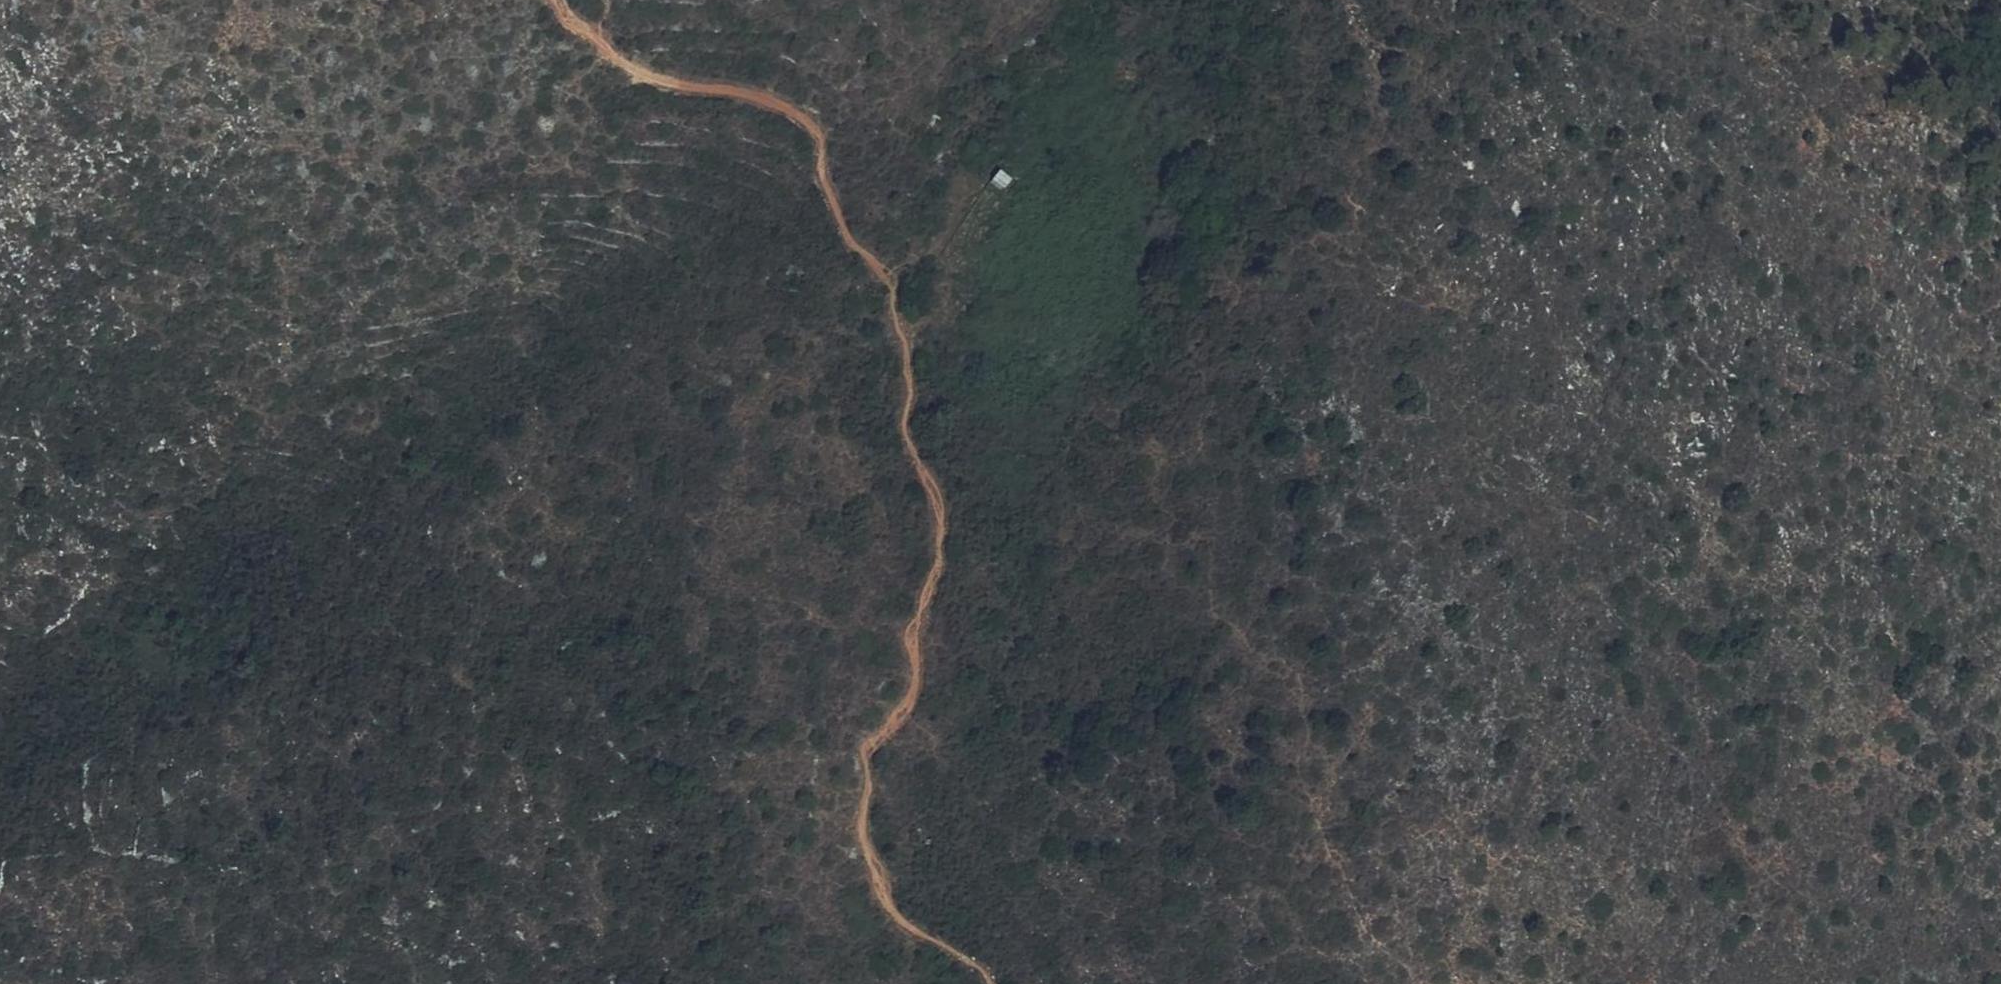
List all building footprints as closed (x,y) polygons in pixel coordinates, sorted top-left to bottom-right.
[(990,184),(1001,193),(1012,178),(1001,169),(990,184)]
